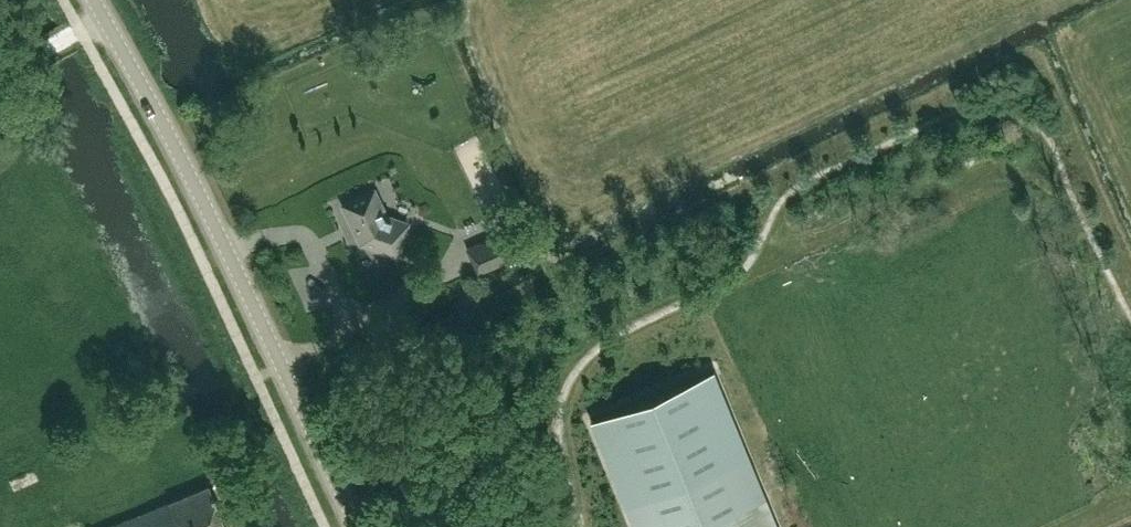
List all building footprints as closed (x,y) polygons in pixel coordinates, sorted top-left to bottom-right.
[(345,207),(353,225),(355,224),(358,231),(356,232),(361,244),(373,248),(378,245),(380,250),(392,254),(397,251),(405,226),(403,221),(391,216),(387,218),(382,216),(380,211),(382,206),(376,193),(370,191),(347,201),(345,207)] [(477,272),(530,248),(518,222),(465,246),(477,272)] [(713,370),(594,421),(638,526),(777,526),(713,370)] [(209,485),(107,526),(225,526),(209,485)]
